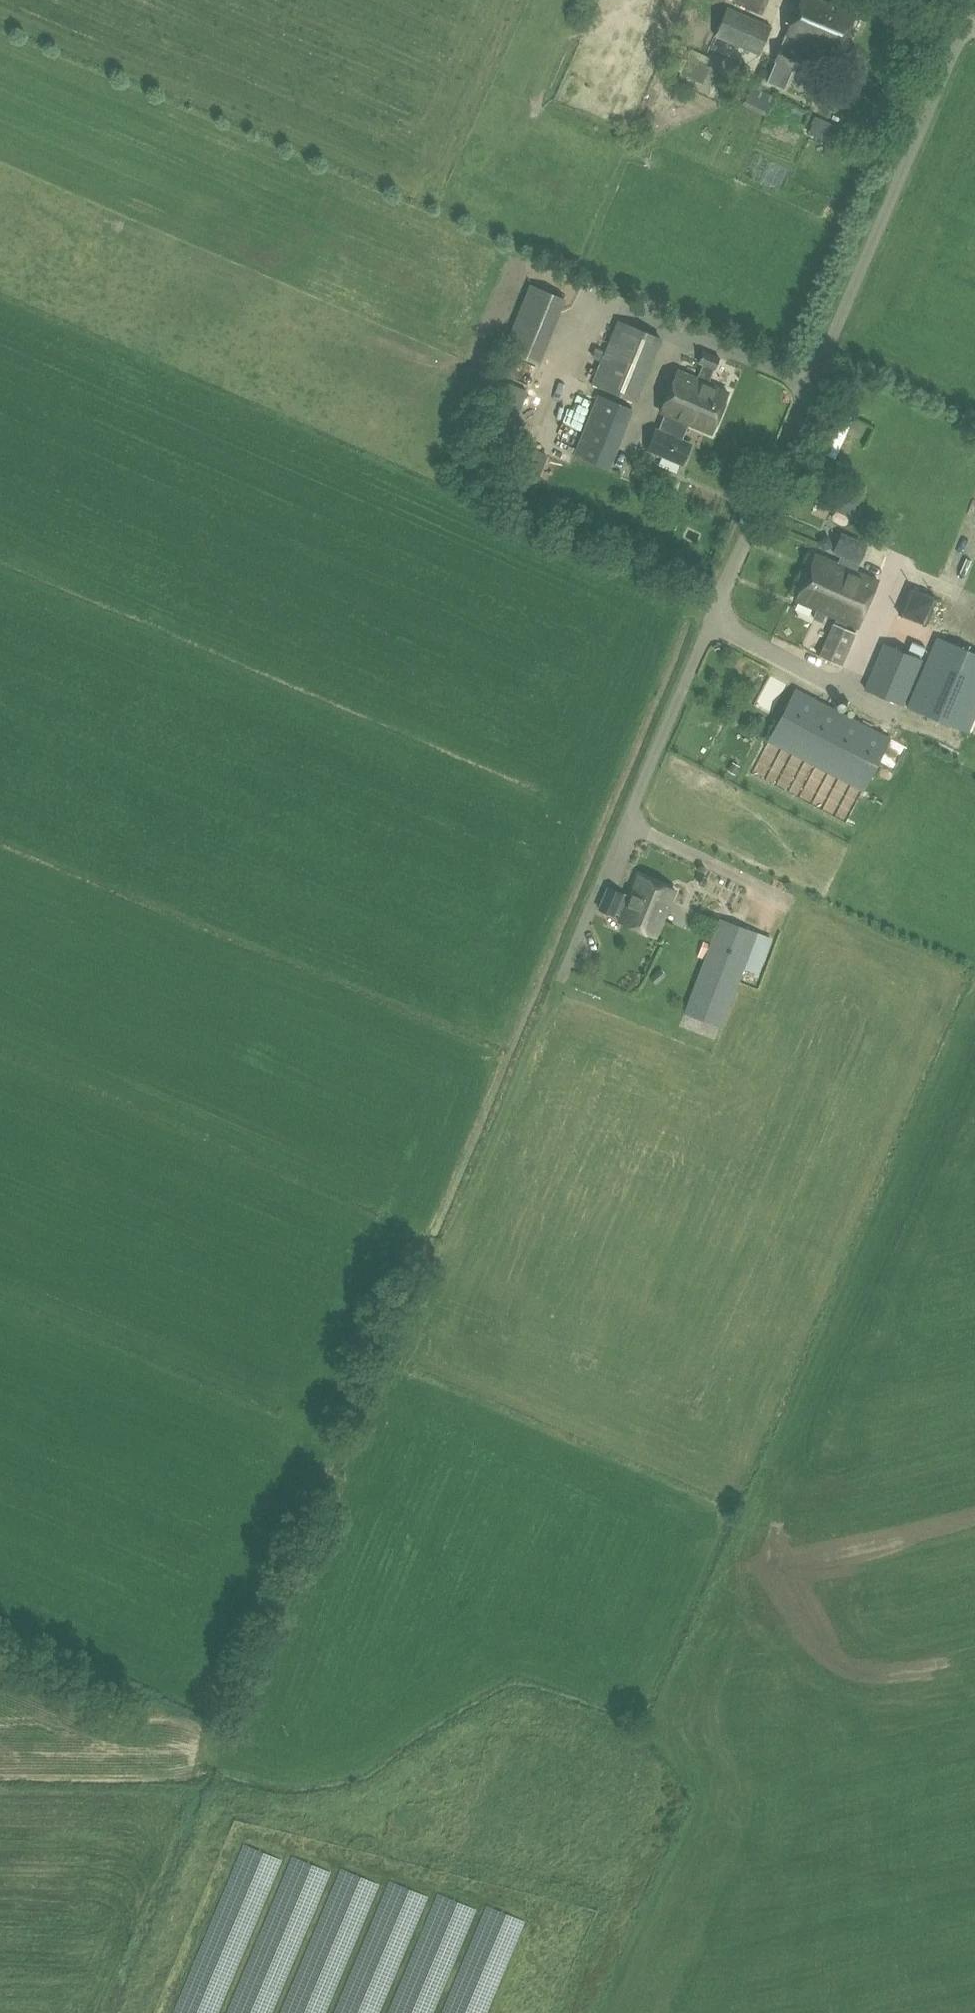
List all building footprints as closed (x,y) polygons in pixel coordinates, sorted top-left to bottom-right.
[(762,14),(768,0),(733,0),(741,4),(741,5),(762,14)] [(774,60),(806,74),(818,46),(838,54),(855,14),(822,0),(801,0),(786,34),(774,60)] [(715,35),(760,54),(771,26),(727,7),(715,35)] [(688,55),(681,72),(701,81),(709,65),(688,55)] [(774,96),(751,85),(743,104),(766,115),(774,96)] [(809,131),(831,141),(838,126),(816,116),(809,131)] [(592,384),(635,401),(660,338),(618,320),(592,384)] [(715,369),(721,356),(703,349),(697,363),(702,364),(696,377),(678,369),(661,410),(669,414),(662,432),(653,428),(644,448),(684,464),(692,444),(683,440),(690,423),(712,432),(729,391),(708,382),(713,369),(715,369)] [(608,468),(632,407),(599,394),(574,454),(608,468)] [(847,401),(839,418),(852,425),(861,407),(847,401)] [(548,454),(535,449),(525,473),(538,479),(548,454)] [(856,560),(863,543),(841,534),(833,552),(842,555),(839,563),(816,553),(796,599),(818,608),(814,618),(823,621),(826,612),(859,626),(878,579),(855,570),(859,561),(856,560)] [(909,585),(897,613),(926,625),(938,597),(909,585)] [(834,622),(819,655),(842,665),(856,632),(834,622)] [(974,715),(974,652),(936,635),(906,706),(968,732),(974,715)] [(864,688),(904,706),(924,659),(884,641),(864,688)] [(752,680),(764,686),(770,671),(758,666),(752,680)] [(863,791),(891,737),(795,686),(767,740),(863,791)] [(629,895),(608,886),(599,907),(614,913),(615,911),(621,913),(619,919),(656,935),(676,889),(638,873),(629,895)] [(757,902),(771,909),(778,897),(765,889),(757,902)] [(719,916),(683,1012),(722,1026),(749,955),(763,961),(772,937),(719,916)]
